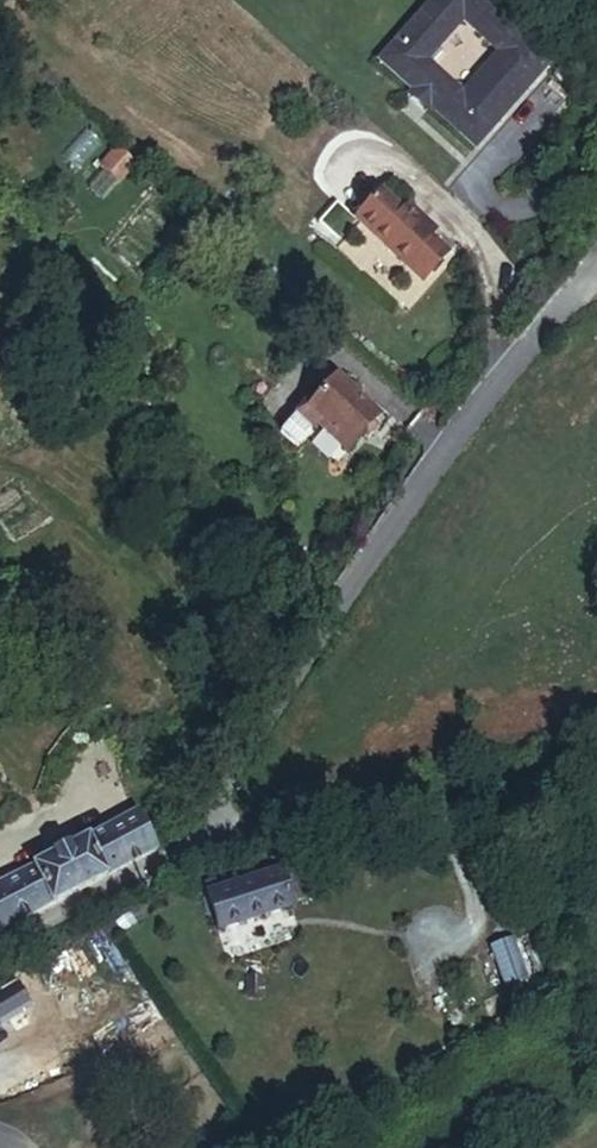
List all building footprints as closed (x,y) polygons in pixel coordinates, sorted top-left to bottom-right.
[(383,59),(481,149),(556,67),(484,0),(437,0),(383,59)] [(138,165),(117,145),(99,164),(104,168),(89,185),(104,199),(119,183),(120,183),(138,165)] [(378,192),(352,221),(424,284),(448,255),(428,238),(433,232),(406,209),(403,213),(378,192)] [(292,417),(312,434),(316,428),(343,454),(359,434),(366,439),(376,426),(375,422),(378,418),(335,379),(310,408),(305,403),(292,417)] [(159,846),(139,808),(0,884),(0,932),(159,846)] [(291,870),(198,899),(208,933),(301,905),(291,870)] [(504,988),(533,977),(517,937),(488,948),(504,988)]
